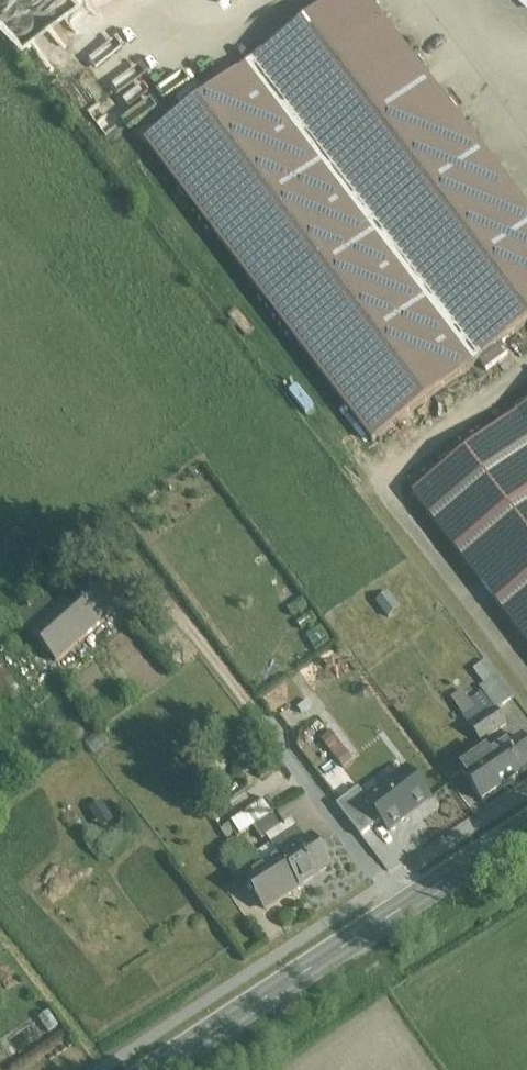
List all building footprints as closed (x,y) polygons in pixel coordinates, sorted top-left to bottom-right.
[(365,0),(333,0),(143,147),(371,443),(526,323),(526,210),(365,0)] [(412,496),(526,645),(526,406),(412,496)] [(115,615),(86,584),(54,612),(51,615),(79,647),(115,615)] [(54,612),(43,599),(17,623),(57,667),(79,647),(51,615),(54,612)] [(514,700),(485,663),(474,672),(502,709),(514,700)] [(2,673),(0,674),(0,700),(14,691),(2,673)] [(469,704),(462,693),(452,700),(464,717),(477,709),(472,702),(469,704)] [(496,712),(484,694),(472,702),(477,709),(478,708),(485,719),(496,712)] [(464,717),(463,718),(481,744),(507,727),(497,711),(496,712),(485,719),(478,708),(477,709),(464,717)] [(493,757),(492,754),(463,773),(484,804),(509,787),(509,786),(526,774),(526,746),(524,741),(511,750),(509,747),(493,757)] [(245,807),(295,779),(286,765),(237,793),(245,807)] [(361,789),(341,805),(365,836),(383,822),(394,836),(441,800),(414,765),(370,800),(361,789)] [(268,801),(245,815),(254,828),(277,813),(268,801)] [(277,813),(254,828),(262,842),(268,838),(286,827),(285,827),(285,826),(277,813)] [(241,819),(233,824),(241,837),(249,832),(241,819)] [(291,822),(285,826),(285,827),(286,827),(268,838),(282,860),(301,889),(332,869),(314,840),(306,845),(291,822)] [(282,860),(248,882),(267,911),(301,889),(282,860)] [(49,1013),(39,1019),(48,1033),(58,1027),(49,1013)]
